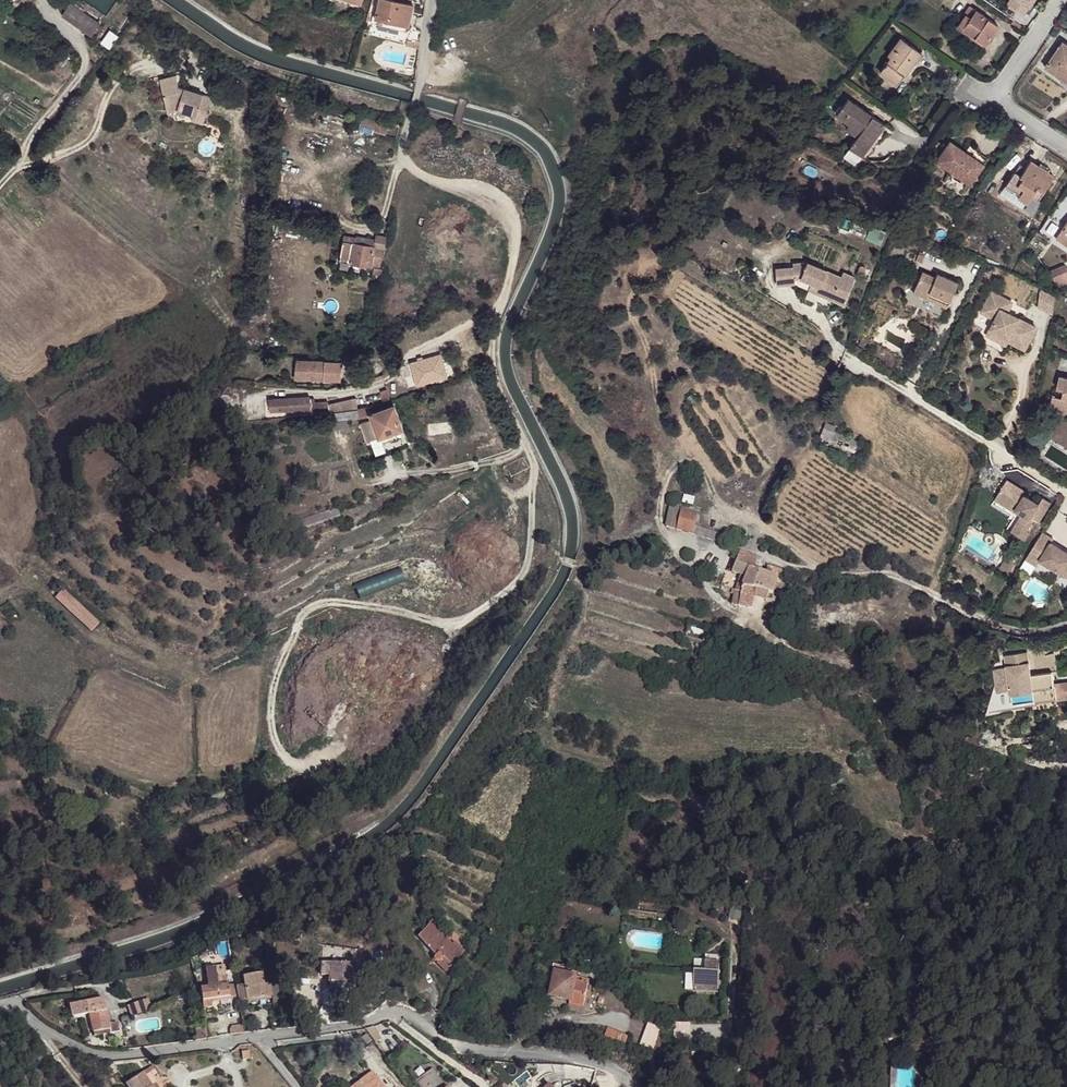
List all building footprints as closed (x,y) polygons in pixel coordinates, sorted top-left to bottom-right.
[(352,0),(333,0),(359,8),(361,3),(352,0)] [(375,19),(409,27),(414,6),(391,0),(379,0),(375,19)] [(1005,5),(1025,14),(1032,0),(1007,0),(1005,5)] [(101,24),(70,3),(62,16),(92,36),(101,24)] [(965,14),(957,26),(985,45),(998,26),(970,6),(965,14)] [(1013,20),(1011,23),(1019,28),(1021,29),(1022,27),(1013,20)] [(110,48),(117,35),(109,30),(102,44),(110,48)] [(891,58),(880,72),(897,85),(921,53),(901,38),(888,55),(891,58)] [(419,49),(420,43),(407,40),(405,45),(419,49)] [(1063,42),(1046,68),(1066,83),(1066,44),(1063,42)] [(176,75),(160,79),(167,112),(177,110),(193,115),(191,120),(203,124),(211,97),(178,87),(176,75)] [(885,125),(848,99),(836,116),(849,125),(846,130),(857,137),(849,149),(861,157),(867,161),(884,135),(880,133),(885,125)] [(387,128),(361,121),(359,128),(366,130),(366,131),(385,135),(387,128)] [(972,157),(950,141),(935,162),(970,186),(985,165),(972,157)] [(861,157),(849,149),(844,158),(855,165),(861,157)] [(976,151),(972,157),(985,165),(989,159),(976,151)] [(1020,164),(1004,187),(1013,193),(1015,190),(1020,194),(1017,198),(1026,204),(1031,196),(1038,200),(1054,176),(1048,172),(1049,170),(1040,164),(1039,166),(1031,160),(1026,168),(1020,164)] [(1013,193),(1004,187),(999,195),(1022,210),(1026,204),(1017,198),(1020,194),(1015,190),(1013,193)] [(839,213),(834,225),(838,226),(842,214),(839,213)] [(857,220),(853,219),(849,231),(852,232),(857,220)] [(1055,239),(1066,247),(1066,221),(1055,239)] [(356,238),(344,236),(339,261),(340,261),(339,268),(348,270),(349,263),(374,268),(373,274),(381,276),(382,269),(380,269),(386,237),(375,235),(373,246),(355,242),(356,238)] [(918,254),(916,261),(921,263),(924,256),(918,254)] [(793,268),(776,269),(777,285),(794,283),(832,300),(834,296),(845,301),(855,277),(843,272),(841,276),(807,262),(793,263),(793,268)] [(1059,287),(1066,284),(1066,268),(1065,265),(1048,273),(1059,287)] [(860,266),(857,273),(863,275),(866,269),(860,266)] [(913,293),(927,299),(930,293),(950,301),(958,282),(937,273),(935,278),(922,272),(913,293)] [(1037,307),(1052,314),(1054,297),(1040,289),(1037,307)] [(981,312),(995,319),(990,329),(1008,338),(1007,340),(1024,349),(1036,327),(1007,312),(1004,311),(1010,301),(991,291),(981,312)] [(930,293),(927,299),(947,307),(950,301),(930,293)] [(978,312),(973,324),(985,329),(990,318),(978,312)] [(1008,338),(990,329),(983,342),(1001,351),(1007,340),(1008,338)] [(434,369),(413,375),(416,385),(447,377),(441,354),(431,357),(434,369)] [(431,357),(410,363),(413,375),(434,369),(431,357)] [(341,362),(297,361),(295,380),(336,381),(336,368),(341,368),(341,362)] [(1061,377),(1058,388),(1066,390),(1066,378),(1061,377)] [(384,402),(389,400),(386,389),(381,391),(384,402)] [(1066,413),(1066,399),(1053,396),(1050,410),(1066,413)] [(330,413),(357,409),(356,398),(328,405),(328,402),(314,403),(314,399),(310,399),(310,397),(269,399),(269,411),(310,409),(311,415),(330,413)] [(357,409),(330,413),(332,422),(348,420),(359,419),(371,416),(372,419),(379,438),(381,437),(383,443),(401,436),(399,430),(402,429),(394,406),(370,414),(369,407),(357,409)] [(372,419),(361,423),(367,441),(379,438),(372,419)] [(348,420),(332,422),(333,430),(349,428),(348,420)] [(836,426),(826,422),(820,436),(829,440),(826,447),(853,458),(860,441),(834,431),(836,426)] [(1007,480),(998,495),(1018,508),(1016,511),(1022,515),(1016,525),(1018,526),(1014,533),(1025,540),(1030,532),(1027,531),(1032,524),(1035,519),(1040,522),(1052,503),(1043,498),(1039,504),(1025,496),(1027,493),(1007,480)] [(1018,508),(998,495),(995,499),(1015,512),(1016,511),(1018,508)] [(677,530),(681,508),(669,506),(665,526),(677,530)] [(698,513),(681,508),(677,530),(692,534),(694,526),(698,513)] [(706,530),(694,526),(692,534),(704,538),(706,530)] [(729,536),(706,530),(704,538),(727,544),(729,536)] [(1042,532),(1031,550),(1043,557),(1040,561),(1066,577),(1066,552),(1051,543),(1053,539),(1042,532)] [(1043,557),(1031,550),(1026,559),(1037,566),(1040,561),(1043,557)] [(740,551),(736,561),(754,567),(758,557),(740,551)] [(1016,559),(1009,554),(1000,568),(1007,573),(1016,559)] [(736,561),(732,572),(741,575),(737,585),(742,587),(741,592),(735,591),(732,604),(739,606),(752,609),(755,597),(756,589),(761,590),(761,589),(769,592),(772,593),(775,584),(778,576),(754,567),(736,561)] [(785,590),(790,582),(779,575),(778,576),(775,584),(785,590)] [(785,590),(780,598),(786,602),(798,587),(790,582),(785,590)] [(756,589),(755,597),(766,600),(769,592),(761,589),(761,590),(756,589)] [(99,623),(62,590),(55,598),(91,631),(99,623)] [(1033,692),(1034,702),(1056,699),(1054,684),(1052,672),(1031,674),(1027,651),(1006,654),(1011,692),(1033,689),(1033,692)] [(1054,651),(1037,652),(1038,666),(1055,665),(1054,651)] [(1056,699),(1066,698),(1066,682),(1054,684),(1056,699)] [(1011,695),(1013,708),(1035,705),(1034,702),(1033,692),(1011,695)] [(386,889),(390,881),(386,878),(381,886),(386,889)] [(398,913),(406,903),(394,894),(386,904),(398,913)] [(450,946),(428,924),(417,936),(435,955),(434,957),(434,959),(436,961),(438,961),(436,963),(446,972),(453,965),(461,956),(450,946)] [(455,941),(450,946),(461,956),(465,951),(455,941)] [(718,991),(719,955),(705,954),(704,970),(694,970),(693,988),(696,991),(718,991)] [(354,964),(321,963),(321,975),(329,976),(329,984),(339,984),(339,988),(353,989),(354,964)] [(231,1007),(236,1006),(233,990),(229,990),(228,986),(228,984),(227,984),(224,965),(205,968),(208,986),(200,987),(202,1000),(220,998),(221,1005),(230,1003),(231,1007)] [(544,995),(550,996),(555,974),(549,972),(544,995)] [(261,973),(244,976),(245,985),(247,1000),(272,996),(270,984),(263,985),(261,973)] [(569,1003),(583,1006),(588,984),(584,983),(585,979),(555,973),(555,974),(550,996),(570,1000),(569,1003)] [(422,974),(411,980),(419,994),(429,988),(422,974)] [(277,983),(270,984),(272,996),(279,995),(277,983)] [(233,990),(236,1006),(239,1005),(239,1004),(236,987),(236,985),(228,986),(229,990),(233,990)] [(245,985),(236,987),(239,1004),(248,1003),(247,1000),(245,985)] [(368,1003),(379,996),(375,989),(363,996),(368,1003)] [(70,1005),(71,1010),(76,1016),(89,1014),(93,1032),(109,1029),(109,1033),(119,1032),(117,1023),(109,1024),(103,999),(70,1005)] [(147,1011),(146,1008),(143,1000),(127,1006),(131,1016),(147,1011)] [(230,1034),(244,1033),(243,1024),(232,1026),(229,1031),(230,1034)] [(205,1026),(195,1027),(197,1040),(208,1038),(205,1026)] [(373,1026),(365,1029),(376,1043),(381,1039),(374,1030),(373,1026)] [(624,1034),(607,1027),(604,1035),(621,1042),(624,1034)] [(371,1041),(366,1034),(361,1038),(366,1045),(371,1041)] [(250,1058),(249,1050),(241,1051),(242,1059),(250,1058)] [(143,1072),(152,1086),(157,1086),(151,1078),(153,1077),(148,1069),(143,1072)] [(416,1081),(420,1086),(444,1086),(431,1069),(416,1081)] [(355,1084),(358,1086),(380,1086),(375,1081),(378,1079),(372,1071),(355,1084)] [(143,1072),(138,1076),(136,1072),(129,1076),(131,1080),(126,1084),(128,1086),(152,1086),(143,1072)]
